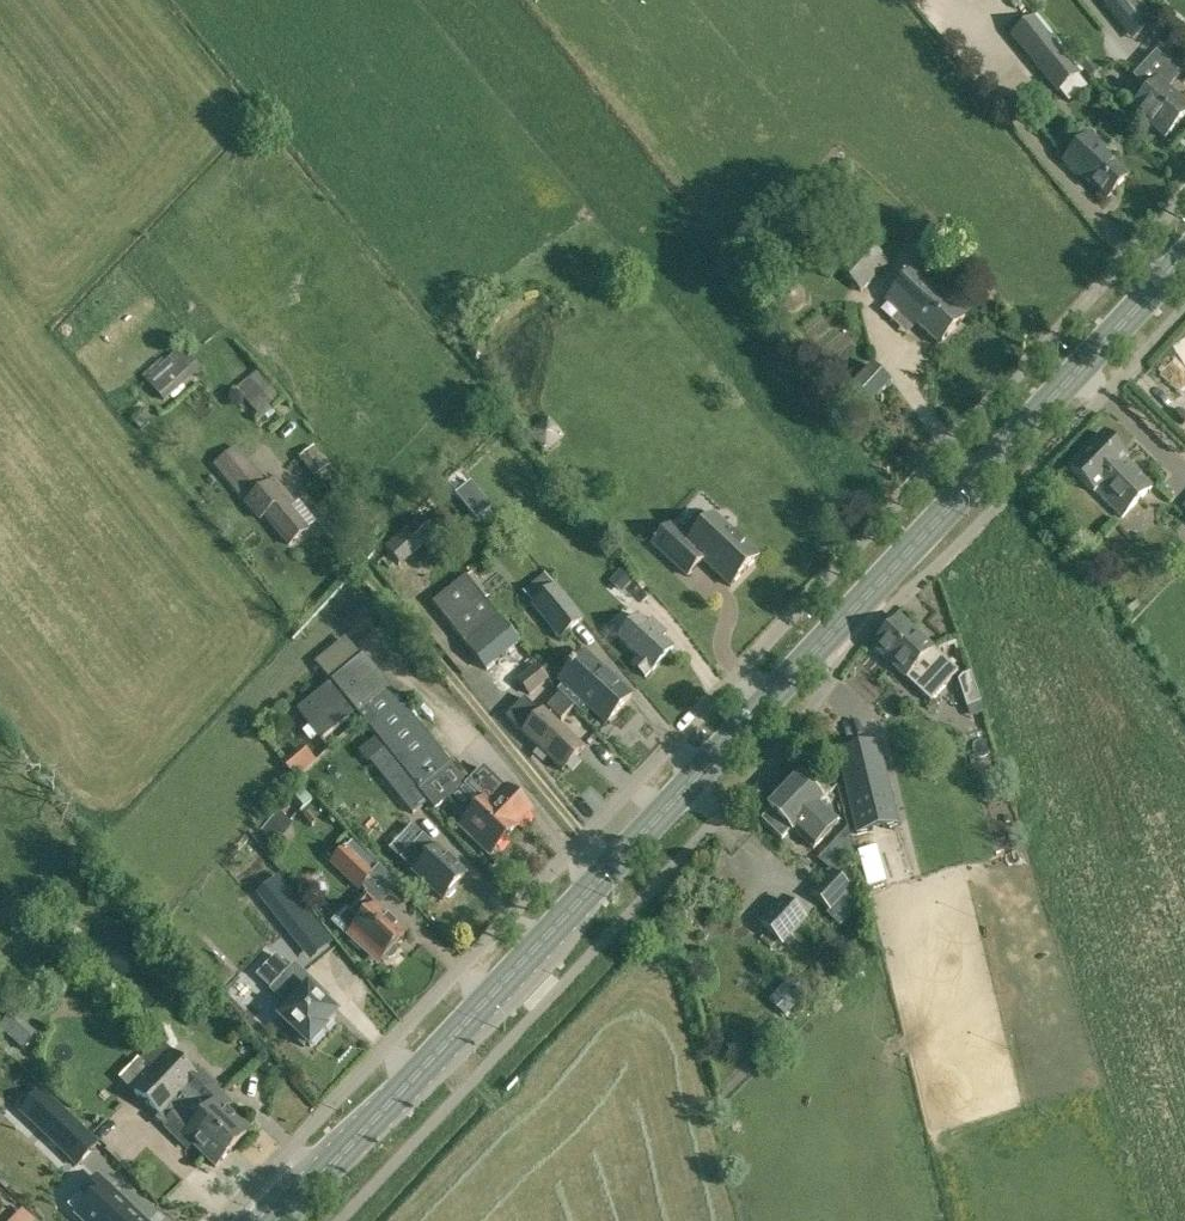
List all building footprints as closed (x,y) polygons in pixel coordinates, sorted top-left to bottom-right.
[(1123,30),(1136,20),(1144,31),(1155,22),(1138,0),(1100,0),(1123,30)] [(1011,36),(1056,94),(1079,76),(1034,18),(1011,36)] [(1150,91),(1133,109),(1165,139),(1184,118),(1184,107),(1167,90),(1180,76),(1157,55),(1136,78),(1150,91)] [(1086,57),(1079,63),(1090,77),(1098,70),(1086,57)] [(1063,163),(1080,179),(1082,177),(1107,200),(1128,177),(1103,154),(1107,150),(1090,134),(1063,163)] [(836,269),(862,293),(888,264),(863,240),(836,269)] [(914,326),(916,324),(938,345),(965,317),(947,300),(950,297),(919,267),(886,301),(897,312),(913,327),(914,326)] [(146,378),(164,397),(196,367),(179,348),(146,378)] [(871,366),(849,390),(869,409),(891,384),(871,366)] [(255,370),(237,386),(260,413),(278,397),(255,370)] [(144,412),(133,423),(140,431),(152,420),(144,412)] [(547,451),(564,438),(550,421),(534,434),(547,451)] [(1069,469),(1093,494),(1096,492),(1121,518),(1152,487),(1127,462),(1128,461),(1103,436),(1069,469)] [(267,489),(244,461),(233,447),(214,463),(225,477),(246,503),(248,501),(260,517),(265,513),(290,544),(305,532),(286,509),(291,505),(274,483),(267,489)] [(683,532),(679,536),(669,527),(653,544),(688,577),(703,561),(731,587),(758,558),(714,515),(708,522),(705,520),(696,520),(693,522),(683,532)] [(386,551),(402,568),(435,536),(418,519),(386,551)] [(582,557),(590,567),(603,556),(595,546),(582,557)] [(632,582),(621,572),(611,582),(623,592),(632,582)] [(483,669),(517,641),(466,578),(432,605),(483,669)] [(532,606),(562,640),(584,620),(554,586),(532,606)] [(652,672),(653,672),(673,649),(662,639),(666,635),(651,621),(647,626),(638,618),(617,641),(639,660),(633,666),(647,678),(652,672)] [(873,649),(930,702),(957,673),(932,649),(901,619),(873,649)] [(558,693),(581,714),(587,707),(607,725),(632,698),(586,656),(576,668),(574,666),(569,671),(571,672),(561,684),(564,686),(558,693)] [(356,714),(420,791),(451,765),(363,658),(362,659),(332,684),(298,714),(322,744),(356,714)] [(530,697),(549,680),(536,665),(516,681),(530,697)] [(962,677),(958,682),(967,708),(980,704),(970,674),(962,677)] [(562,721),(574,708),(559,695),(548,708),(562,721)] [(506,720),(563,771),(584,748),(545,712),(541,716),(524,701),(506,720)] [(369,763),(385,749),(376,737),(359,751),(369,763)] [(897,825),(878,744),(838,754),(857,834),(897,825)] [(451,765),(420,791),(436,811),(447,801),(460,815),(459,816),(466,822),(461,827),(491,855),(532,812),(488,771),(484,766),(469,780),(454,762),(451,765)] [(420,791),(398,765),(383,778),(413,815),(428,801),(420,791)] [(812,850),(837,823),(818,806),(829,794),(816,783),(809,790),(798,779),(769,810),(771,812),(762,822),(782,840),(791,831),(793,833),(794,832),(812,850)] [(292,797),(300,812),(313,804),(305,790),(292,797)] [(276,811),(259,832),(273,843),(286,832),(290,821),(276,811)] [(399,861),(444,901),(465,877),(436,851),(420,837),(399,861)] [(329,864),(359,892),(376,874),(347,846),(329,864)] [(830,911),(851,889),(832,872),(811,893),(830,911)] [(262,892),(302,942),(320,928),(279,878),(262,892)] [(387,915),(365,895),(337,925),(349,936),(366,952),(369,949),(382,961),(384,959),(388,961),(392,960),(395,956),(396,951),(395,947),(405,935),(385,917),(387,915)] [(782,944),(804,920),(783,900),(761,925),(782,944)] [(281,1020),(279,1023),(304,1047),(307,1044),(310,1047),(325,1031),(322,1029),(335,1015),(321,1001),(326,996),(294,965),(290,970),(271,991),(273,992),(290,1008),(283,1016),(280,1019),(281,1020)] [(790,982),(774,999),(787,1011),(803,994),(790,982)] [(21,1051),(34,1038),(11,1016),(0,1028),(0,1031),(21,1051)] [(194,1108),(234,1150),(252,1132),(226,1108),(230,1103),(213,1087),(215,1084),(200,1072),(195,1078),(185,1068),(171,1054),(154,1038),(144,1048),(161,1064),(161,1065),(175,1079),(174,1079),(186,1091),(199,1103),(198,1103),(194,1108)] [(175,1079),(161,1065),(134,1093),(160,1117),(186,1091),(174,1079),(175,1079)] [(199,1103),(186,1091),(160,1117),(158,1120),(165,1127),(189,1150),(193,1145),(217,1168),(234,1150),(194,1108),(198,1103),(199,1103)] [(57,1146),(77,1166),(97,1145),(41,1092),(25,1109),(60,1143),(57,1146)] [(115,1121),(97,1131),(107,1148),(125,1138),(115,1121)] [(99,1178),(83,1195),(90,1202),(77,1216),(82,1220),(144,1220),(99,1178)]
